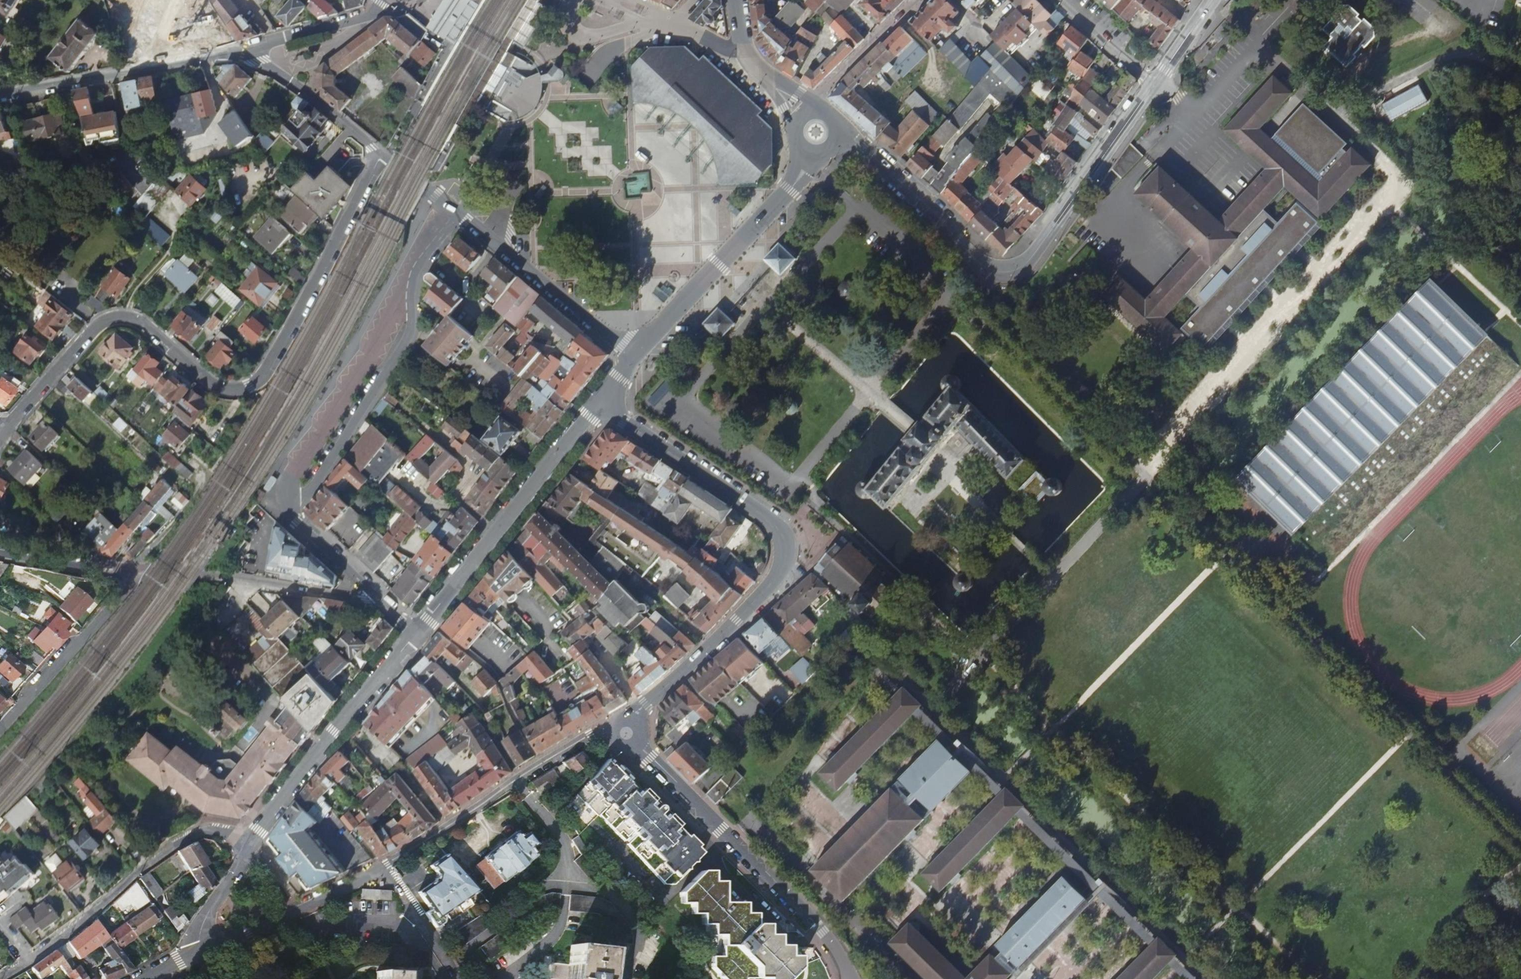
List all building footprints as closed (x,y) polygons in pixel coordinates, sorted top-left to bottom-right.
[(9,16),(20,0),(0,0),(0,10),(9,16)] [(232,26),(245,15),(232,0),(220,0),(217,4),(232,26)] [(280,16),(292,25),(308,6),(302,0),(294,0),(280,16)] [(308,6),(323,18),(342,12),(327,0),(302,0),(308,6)] [(348,1),(349,10),(366,6),(368,0),(347,0),(348,1)] [(471,0),(445,0),(444,2),(437,13),(428,28),(443,38),(445,39),(455,45),(479,5),(471,0)] [(528,6),(508,38),(515,43),(516,43),(541,5),(543,0),(532,0),(528,6)] [(661,2),(673,10),(675,8),(681,0),(657,0),(661,2)] [(692,19),(701,24),(706,27),(709,23),(711,24),(715,24),(717,21),(716,18),(715,17),(721,10),(723,10),(722,0),(708,0),(692,19)] [(758,38),(772,22),(767,17),(769,17),(774,16),(775,15),(773,4),(765,4),(764,0),(753,0),(753,2),(758,38)] [(767,51),(778,65),(779,66),(790,46),(793,41),(778,29),(798,6),(791,0),(788,4),(783,10),(772,22),(758,38),(767,51)] [(775,3),(783,10),(788,4),(784,0),(777,0),(775,3)] [(807,4),(816,13),(826,2),(828,0),(810,0),(807,4)] [(826,2),(838,15),(851,0),(828,0),(826,2)] [(882,23),(890,15),(880,6),(881,4),(878,1),(878,0),(865,0),(860,5),(882,23)] [(880,6),(890,15),(897,9),(906,0),(878,0),(878,1),(881,4),(880,6)] [(914,22),(913,22),(932,41),(944,29),(946,31),(945,32),(947,34),(950,31),(952,33),(958,26),(953,21),(961,13),(947,0),(934,0),(931,3),(916,18),(913,20),(914,22)] [(971,8),(976,3),(978,1),(976,0),(962,0),(971,8)] [(1027,18),(1040,4),(1036,0),(1017,0),(1013,4),(1018,9),(1027,18)] [(1113,9),(1121,0),(1103,0),(1113,9)] [(1153,0),(1121,0),(1113,9),(1128,23),(1138,12),(1143,6),(1145,8),(1148,10),(1152,12),(1155,14),(1174,28),(1179,21),(1153,0)] [(1193,71),(1247,11),(1252,16),(1267,0),(1243,0),(1239,4),(1234,0),(1233,0),(1222,12),(1228,18),(1186,64),(1193,71)] [(816,13),(843,39),(853,29),(854,28),(841,15),(840,17),(838,15),(826,2),(816,13)] [(1174,7),(1183,15),(1187,10),(1184,8),(1178,3),(1174,7)] [(1051,14),(1040,4),(1027,18),(1037,29),(1046,38),(1053,30),(1047,24),(1048,24),(1045,21),(1051,15),(1051,14)] [(550,10),(541,5),(516,43),(525,49),(528,45),(531,41),(533,36),(535,34),(542,23),(550,10)] [(1051,15),(1045,21),(1048,24),(1047,24),(1053,30),(1065,17),(1058,11),(1059,10),(1059,8),(1057,7),(1051,14),(1051,15)] [(982,13),(977,8),(974,11),(975,12),(979,16),(982,13)] [(999,28),(991,36),(998,42),(1001,46),(1007,51),(1014,44),(1018,48),(1037,29),(1027,18),(1018,9),(999,28)] [(1335,19),(1326,29),(1335,37),(1326,47),(1333,55),(1335,52),(1348,63),(1375,33),(1352,11),(1341,11),(1334,19),(1335,19)] [(132,46),(156,38),(149,14),(124,21),(132,46)] [(398,18),(423,40),(429,31),(419,22),(409,14),(398,18)] [(1150,29),(1154,23),(1158,26),(1160,28),(1155,35),(1151,41),(1157,48),(1159,49),(1166,39),(1174,28),(1155,14),(1150,20),(1151,21),(1147,27),(1150,29)] [(232,26),(242,41),(258,36),(268,33),(260,24),(256,27),(245,15),(232,26)] [(194,17),(190,20),(196,29),(200,26),(194,17)] [(389,37),(407,52),(411,55),(423,40),(398,18),(390,17),(382,23),(374,29),(382,42),(389,37)] [(102,34),(83,19),(54,58),(73,72),(102,34)] [(802,28),(818,37),(821,32),(807,23),(802,28)] [(1073,26),(1059,44),(1074,57),(1087,38),(1078,30),(1073,26)] [(797,33),(796,36),(801,39),(803,36),(811,41),(815,43),(818,37),(802,28),(797,33)] [(849,114),(877,139),(885,142),(892,148),(902,157),(908,150),(939,115),(915,92),(907,101),(908,102),(894,120),(900,127),(898,131),(893,126),(894,125),(892,123),(892,122),(854,90),(860,83),(876,96),(883,93),(871,82),(875,79),(882,84),(884,82),(886,80),(882,72),(891,64),(903,77),(927,52),(902,28),(895,35),(885,44),(883,42),(853,73),(850,76),(847,79),(842,85),(831,96),(831,98),(849,114)] [(350,47),(317,73),(316,90),(343,112),(353,99),(336,86),(338,76),(382,43),(382,42),(374,29),(350,47)] [(853,29),(843,39),(846,42),(855,49),(865,40),(853,29)] [(0,34),(0,53),(9,40),(0,34)] [(112,38),(107,35),(99,45),(104,49),(112,38)] [(442,44),(434,39),(432,42),(440,47),(442,44)] [(978,62),(971,63),(951,39),(941,50),(977,86),(980,83),(991,69),(1019,96),(1028,85),(1033,78),(1011,55),(1007,51),(1001,46),(998,42),(978,62)] [(790,46),(779,66),(788,72),(797,77),(812,50),(808,47),(798,42),(795,49),(790,46)] [(846,42),(816,74),(810,70),(803,81),(815,88),(836,67),(855,49),(846,42)] [(1014,44),(1007,51),(1011,55),(1018,48),(1014,44)] [(637,75),(637,102),(641,102),(646,102),(650,103),(655,104),(660,105),(664,106),(669,108),(674,110),(679,112),(683,115),(687,118),(692,122),(696,126),(701,130),(705,134),(708,140),(711,144),(714,149),(717,156),(719,161),(720,167),(721,173),(722,178),(722,183),(772,181),(776,177),(776,173),(775,169),(774,163),(773,157),(772,152),(770,147),(768,140),(766,135),(764,129),(761,123),(759,119),(756,114),(752,108),(749,104),(746,99),(742,95),(739,91),(736,88),(731,83),(727,80),(723,77),(719,74),(715,71),(710,68),(705,65),(700,62),(695,60),(688,57),(681,55),(677,53),(671,52),(665,51),(660,49),(655,49),(650,48),(646,48),(642,48),(636,53),(637,75)] [(407,52),(400,59),(403,62),(404,63),(411,55),(407,52)] [(1074,57),(1064,73),(1081,84),(1082,82),(1090,69),(1090,68),(1074,57)] [(556,65),(550,60),(547,64),(545,68),(551,72),(553,69),(556,65)] [(1113,62),(1101,78),(1100,80),(1102,82),(1116,64),(1113,62)] [(231,74),(222,86),(237,98),(253,78),(238,66),(225,66),(225,69),(231,74)] [(395,78),(416,98),(424,85),(404,67),(395,78)] [(194,70),(199,85),(209,83),(204,68),(194,70)] [(977,86),(948,120),(958,129),(960,130),(987,99),(992,103),(997,107),(1001,103),(1009,109),(1010,107),(1019,96),(991,69),(980,83),(977,86)] [(1090,69),(1082,82),(1092,90),(1100,80),(1101,78),(1090,69)] [(1127,70),(1104,100),(1116,109),(1137,81),(1137,79),(1127,70)] [(505,91),(498,103),(511,112),(514,111),(515,110),(517,109),(520,107),(522,106),(525,103),(527,100),(529,97),(530,94),(531,91),(532,87),(532,85),(532,82),(527,79),(516,73),(510,84),(505,91)] [(541,73),(527,79),(532,82),(532,85),(532,87),(531,91),(530,94),(529,97),(527,100),(525,103),(522,106),(520,107),(517,109),(515,110),(514,111),(517,121),(521,119),(524,118),(527,116),(530,114),(533,111),(535,108),(537,105),(539,101),(540,99),(541,94),(542,90),(542,86),(542,82),(541,77),(541,73)] [(1028,85),(1045,101),(1051,92),(1040,82),(1043,78),(1037,73),(1033,78),(1028,85)] [(1266,169),(1220,221),(1161,168),(1136,196),(1194,249),(1147,300),(1122,278),(1105,297),(1166,352),(1183,333),(1165,317),(1186,294),(1213,265),(1214,267),(1239,239),(1238,238),(1263,210),(1285,186),(1321,220),(1329,210),(1344,225),(1358,209),(1343,196),(1349,189),(1355,195),(1369,180),(1363,174),(1371,165),(1352,147),(1347,153),(1321,182),(1274,139),(1262,128),(1293,93),(1275,76),(1224,132),(1266,169)] [(138,80),(142,101),(150,99),(158,98),(154,78),(138,80)] [(117,112),(119,125),(127,136),(134,130),(132,124),(150,120),(149,116),(154,114),(151,105),(144,107),(142,101),(138,80),(126,83),(123,83),(128,108),(116,109),(117,112)] [(889,81),(884,86),(888,90),(893,85),(889,81)] [(1419,84),(1381,104),(1391,120),(1428,101),(1419,84)] [(74,93),(89,135),(87,139),(88,144),(93,144),(96,139),(102,138),(103,142),(112,141),(121,139),(119,125),(117,112),(94,116),(89,89),(74,92),(74,93)] [(167,112),(176,144),(204,136),(216,116),(212,90),(165,102),(167,112)] [(1092,90),(1081,104),(1085,108),(1090,112),(1101,97),(1092,90)] [(293,103),(294,108),(300,113),(303,109),(308,103),(298,96),(293,103)] [(1101,97),(1090,112),(1105,124),(1110,117),(1116,109),(1104,100),(1101,97)] [(1072,100),(1055,125),(1057,126),(1065,131),(1074,117),(1078,112),(1074,110),(1079,103),(1073,98),(1072,100)] [(155,104),(158,114),(167,112),(165,102),(155,104)] [(626,108),(620,104),(610,116),(612,118),(615,121),(626,108)] [(1347,143),(1302,105),(1274,139),(1321,182),(1347,153),(1347,143)] [(1085,108),(1076,118),(1080,122),(1090,112),(1085,108)] [(294,121),(281,138),(293,146),(294,147),(298,143),(308,151),(322,133),(320,130),(329,119),(316,109),(313,113),(311,111),(309,112),(308,113),(303,109),(300,113),(294,121)] [(404,109),(397,121),(401,123),(408,112),(404,109)] [(1,141),(12,138),(10,132),(6,133),(1,112),(0,112),(0,137),(1,141)] [(220,122),(238,147),(253,136),(235,112),(220,122)] [(988,112),(953,150),(955,153),(932,184),(942,194),(966,160),(969,156),(975,150),(982,142),(989,134),(1000,120),(988,112)] [(1090,112),(1080,122),(1095,137),(1100,131),(1105,124),(1090,112)] [(62,133),(57,114),(25,122),(31,141),(62,133)] [(391,118),(378,141),(387,149),(401,123),(397,121),(391,118)] [(1031,122),(1036,127),(1040,123),(1035,118),(1031,122)] [(946,122),(956,131),(958,129),(948,120),(946,122)] [(946,122),(924,147),(933,154),(942,143),(944,145),(956,131),(946,122)] [(1026,126),(1031,133),(1034,129),(1028,124),(1026,126)] [(1048,139),(1047,140),(1060,149),(1063,151),(1073,139),(1086,149),(1091,143),(1077,135),(1074,138),(1065,131),(1057,126),(1048,139)] [(1034,159),(1064,182),(1071,171),(1078,161),(1063,151),(1057,158),(1055,162),(1042,153),(1048,143),(1034,129),(1031,133),(1018,147),(1034,159)] [(256,137),(266,151),(274,142),(262,132),(256,137)] [(1034,159),(1018,147),(1017,148),(1008,141),(1001,150),(1004,153),(1003,154),(1000,157),(998,159),(990,152),(991,151),(982,143),(975,150),(999,172),(1001,174),(1003,176),(1006,179),(1012,185),(1019,176),(1023,171),(1034,159)] [(1112,170),(1122,180),(1144,157),(1131,144),(1112,170)] [(82,148),(87,163),(95,162),(89,146),(82,148)] [(920,152),(928,160),(933,154),(924,147),(920,152)] [(1060,149),(1055,156),(1057,158),(1063,151),(1060,149)] [(920,152),(909,164),(919,173),(924,177),(934,166),(928,160),(920,152)] [(966,160),(942,194),(952,204),(962,213),(976,198),(960,184),(978,164),(969,156),(966,160)] [(13,161),(17,177),(27,175),(22,157),(13,161)] [(87,163),(88,171),(107,167),(105,159),(95,162),(87,163)] [(220,163),(224,183),(227,194),(234,193),(228,167),(238,165),(237,160),(220,163)] [(310,173),(294,191),(302,198),(320,214),(325,219),(352,187),(344,179),(345,178),(332,167),(319,181),(310,173)] [(110,179),(112,188),(122,197),(133,188),(120,171),(110,179)] [(204,180),(197,174),(194,174),(191,178),(188,175),(174,192),(189,205),(204,189),(201,187),(205,183),(204,180)] [(996,179),(988,187),(994,193),(1006,179),(1003,176),(998,181),(996,179)] [(158,179),(133,207),(144,216),(138,227),(161,247),(170,237),(146,216),(170,189),(172,187),(165,182),(160,178),(158,178),(158,179)] [(1006,179),(994,193),(990,197),(999,204),(1014,186),(1012,185),(1006,179)] [(1015,192),(1019,197),(1012,205),(1014,208),(1019,202),(1025,196),(1018,189),(1015,192)] [(1027,209),(1012,224),(1022,234),(1031,223),(1042,211),(1025,196),(1019,202),(1022,205),(1027,209)] [(987,205),(985,207),(984,208),(993,217),(998,211),(999,204),(990,197),(985,203),(987,205)] [(302,198),(285,218),(305,236),(313,228),(310,226),(320,214),(302,198)] [(966,218),(970,222),(984,208),(985,207),(976,198),(962,213),(966,218)] [(1019,202),(1014,208),(1012,210),(1015,212),(1022,205),(1019,202)] [(1203,348),(1317,223),(1297,204),(1279,225),(1263,210),(1238,238),(1239,239),(1214,267),(1213,265),(1186,294),(1202,307),(1182,329),(1203,348)] [(208,216),(215,222),(223,214),(216,207),(208,216)] [(985,237),(987,239),(999,225),(993,217),(984,208),(970,222),(977,229),(981,233),(985,237)] [(1358,209),(1344,225),(1349,229),(1363,214),(1358,209)] [(1010,212),(1005,219),(1008,221),(1014,216),(1010,212)] [(277,219),(259,239),(272,250),(278,243),(280,244),(291,232),(277,219)] [(993,246),(1003,255),(1022,234),(1012,224),(1008,229),(1005,226),(1002,229),(999,225),(987,239),(993,246)] [(447,253),(470,272),(482,257),(471,247),(460,238),(447,253)] [(797,258),(781,244),(765,261),(771,267),(782,278),(797,258)] [(161,270),(186,290),(197,277),(186,268),(192,260),(183,253),(176,262),(171,258),(161,270)] [(482,275),(496,286),(488,296),(497,303),(501,306),(521,279),(507,268),(496,258),(482,275)] [(258,267),(252,262),(248,267),(254,272),(241,289),(261,305),(279,283),(258,266),(258,267)] [(294,266),(289,272),(303,285),(306,278),(294,266)] [(113,268),(96,298),(107,307),(114,294),(119,297),(130,278),(113,268)] [(435,288),(425,300),(448,318),(449,317),(464,299),(431,271),(424,279),(435,288)] [(521,279),(501,306),(497,310),(518,327),(543,298),(531,287),(521,279)] [(855,302),(860,297),(856,291),(856,290),(856,289),(856,288),(856,286),(856,285),(855,283),(853,282),(853,281),(851,281),(850,280),(849,280),(847,280),(845,280),(843,281),(841,282),(840,284),(839,286),(839,288),(840,291),(841,293),(842,295),(844,296),(845,296),(847,297),(849,296),(850,296),(855,302)] [(1291,538),(1490,334),(1485,330),(1438,284),(1435,281),(1236,485),(1291,538)] [(471,290),(474,292),(485,301),(488,298),(474,286),(471,290)] [(659,288),(653,295),(665,305),(674,294),(665,286),(661,290),(659,288)] [(223,296),(235,307),(242,299),(230,288),(223,296)] [(55,297),(47,291),(46,293),(54,299),(55,297)] [(74,315),(54,299),(46,293),(39,302),(46,308),(50,312),(78,334),(81,330),(70,320),(74,315)] [(86,303),(99,313),(110,310),(107,307),(96,298),(92,295),(86,303)] [(537,317),(555,331),(553,336),(560,342),(567,341),(573,346),(583,334),(585,333),(580,329),(557,310),(543,298),(518,327),(523,331),(526,334),(535,323),(533,321),(537,317)] [(736,324),(720,308),(704,324),(721,340),(736,324)] [(172,326),(192,341),(203,326),(198,322),(201,319),(195,315),(192,318),(184,311),(172,326)] [(50,312),(39,327),(54,339),(61,331),(72,340),(78,334),(50,312)] [(448,318),(445,322),(438,331),(432,338),(424,347),(449,366),(455,359),(456,357),(457,358),(467,346),(466,346),(473,337),(449,317),(448,318)] [(267,330),(252,318),(242,330),(256,343),(267,330)] [(506,325),(487,348),(489,349),(508,365),(512,361),(515,357),(502,347),(515,332),(506,325)] [(222,342),(209,357),(222,367),(228,360),(232,363),(239,354),(231,348),(236,342),(223,331),(218,338),(222,342)] [(523,331),(516,339),(524,346),(528,341),(526,339),(526,338),(526,334),(523,331)] [(562,365),(572,373),(570,376),(584,386),(595,372),(608,355),(597,346),(583,334),(573,346),(567,354),(573,359),(576,357),(579,360),(577,362),(575,361),(574,363),(564,357),(562,359),(562,365)] [(116,335),(101,353),(120,370),(127,361),(125,359),(133,349),(116,335)] [(44,349),(27,337),(15,353),(31,365),(37,358),(38,358),(39,358),(40,358),(44,351),(43,351),(44,349)] [(528,341),(549,346),(548,341),(530,337),(526,339),(528,341)] [(518,366),(514,371),(516,372),(521,376),(522,377),(530,368),(536,361),(546,368),(551,362),(548,359),(544,356),(534,347),(518,366)] [(149,352),(136,369),(153,384),(162,372),(155,366),(160,361),(149,352)] [(509,366),(514,371),(518,366),(512,361),(508,365),(509,366)] [(530,368),(540,376),(546,368),(536,361),(530,368)] [(530,368),(522,377),(524,379),(532,385),(534,382),(540,376),(530,368)] [(405,375),(401,379),(407,383),(410,379),(405,375)] [(874,492),(890,508),(939,449),(957,427),(1009,479),(1026,462),(957,392),(958,391),(959,390),(960,389),(961,388),(961,386),(962,384),(962,383),(961,381),(961,380),(960,378),(958,377),(957,376),(955,375),(954,375),(952,375),(950,376),(948,376),(947,378),(945,379),(945,381),(944,383),(944,385),(945,387),(946,388),(947,389),(948,391),(950,392),(921,425),(916,432),(911,437),(874,483),(872,482),(871,480),(869,480),(868,480),(867,479),(865,479),(862,480),(861,481),(859,483),(858,484),(858,486),(858,489),(858,491),(859,492),(861,494),(862,495),(864,496),(865,496),(866,496),(868,496),(870,495),(871,494),(873,493),(874,492)] [(70,389),(83,401),(93,392),(78,377),(73,383),(70,380),(66,376),(66,377),(62,381),(70,389)] [(175,376),(160,394),(174,405),(189,388),(175,376)] [(550,385),(571,402),(577,394),(584,386),(570,376),(564,383),(557,378),(550,385)] [(20,384),(13,378),(7,386),(0,380),(0,404),(4,406),(20,384)] [(524,379),(522,382),(501,408),(507,413),(530,428),(532,430),(542,438),(551,428),(564,411),(536,389),(534,387),(532,385),(524,379)] [(56,388),(64,395),(70,389),(62,381),(56,388)] [(536,389),(564,411),(567,407),(571,402),(550,385),(546,382),(544,385),(541,383),(536,389)] [(94,393),(105,403),(110,396),(100,387),(94,393)] [(186,397),(174,412),(190,427),(208,406),(201,400),(203,399),(194,391),(188,398),(186,397)] [(480,395),(488,401),(490,399),(483,394),(482,393),(480,395)] [(487,403),(496,410),(499,406),(490,399),(488,401),(487,403)] [(782,412),(783,414),(785,415),(787,417),(789,417),(792,417),(794,416),(796,415),(798,413),(798,410),(799,408),(798,405),(797,403),(795,402),(793,400),(791,400),(788,400),(786,401),(784,402),(782,404),(781,407),(781,409),(782,412)] [(493,413),(496,410),(487,403),(484,406),(493,413)] [(434,404),(421,421),(431,429),(438,434),(445,426),(451,418),(434,404)] [(502,416),(483,439),(503,455),(521,432),(502,416)] [(445,426),(459,437),(466,429),(451,418),(445,426)] [(174,420),(162,434),(176,447),(189,433),(174,420)] [(45,423),(31,438),(45,450),(59,435),(45,423)] [(360,442),(347,459),(370,479),(389,496),(395,489),(383,479),(403,454),(391,442),(373,427),(368,433),(360,442)] [(459,437),(467,443),(473,435),(466,429),(459,437)] [(527,437),(537,445),(542,438),(532,430),(527,437)] [(595,444),(592,448),(587,455),(583,459),(600,470),(603,473),(607,468),(611,464),(620,453),(630,461),(631,459),(652,473),(653,473),(659,462),(611,430),(608,430),(605,431),(595,444)] [(476,461),(479,464),(491,449),(473,435),(467,443),(464,446),(462,449),(468,454),(476,461)] [(458,460),(447,452),(428,436),(415,450),(408,458),(435,482),(437,484),(449,470),(458,460)] [(457,440),(464,446),(467,443),(459,437),(457,440)] [(456,448),(459,452),(462,449),(464,446),(457,440),(454,441),(452,439),(450,442),(456,448)] [(485,468),(489,471),(501,457),(491,449),(479,464),(485,468)] [(29,450),(11,470),(26,485),(45,465),(29,450)] [(174,469),(186,480),(192,474),(169,452),(163,458),(174,469)] [(501,457),(489,471),(485,475),(491,480),(493,478),(503,487),(509,480),(517,470),(501,457)] [(449,470),(457,475),(460,471),(463,468),(459,461),(458,460),(449,470)] [(659,462),(653,473),(664,480),(658,489),(662,491),(674,472),(662,464),(659,462)] [(594,479),(588,487),(622,509),(646,526),(649,522),(646,520),(647,519),(632,509),(633,508),(616,496),(615,498),(610,495),(612,492),(615,494),(619,490),(622,492),(625,487),(603,473),(600,470),(594,479)] [(662,491),(652,505),(666,515),(689,481),(682,477),(674,472),(662,491)] [(652,473),(647,482),(658,489),(664,480),(653,473),(652,473)] [(485,475),(477,485),(494,499),(498,494),(503,487),(493,478),(491,480),(485,475)] [(609,518),(622,509),(588,487),(571,475),(559,489),(548,503),(547,502),(542,508),(536,515),(532,520),(526,528),(527,529),(565,566),(577,579),(589,591),(591,593),(615,616),(605,624),(608,627),(615,635),(625,627),(630,632),(646,618),(641,614),(645,614),(648,612),(649,610),(648,606),(643,602),(641,604),(616,580),(623,571),(628,575),(633,570),(607,548),(596,540),(592,537),(579,553),(559,532),(569,522),(572,524),(575,524),(576,523),(586,512),(587,510),(587,508),(585,506),(587,504),(609,518)] [(1046,487),(1046,489),(1047,490),(1047,492),(1048,493),(1050,495),(1052,496),(1055,496),(1057,495),(1059,494),(1060,493),(1062,492),(1063,489),(1063,487),(1063,486),(1063,484),(1062,482),(1061,481),(1059,480),(1058,479),(1055,478),(1053,478),(1051,479),(1048,481),(1047,483),(1046,485),(1046,487)] [(156,488),(144,502),(154,509),(172,488),(163,480),(156,488)] [(689,481),(666,515),(669,517),(679,523),(693,505),(721,525),(728,516),(732,510),(719,501),(706,493),(699,488),(689,481)] [(429,489),(439,498),(445,491),(437,484),(435,482),(429,489)] [(647,482),(638,496),(652,505),(662,491),(658,489),(647,482)] [(477,485),(465,500),(483,514),(486,509),(494,499),(477,485)] [(389,496),(401,506),(407,512),(412,516),(418,509),(420,506),(397,486),(395,489),(389,496)] [(337,539),(351,551),(372,526),(347,504),(327,487),(317,498),(310,506),(305,512),(337,539)] [(254,500),(259,503),(265,494),(260,491),(254,500)] [(182,495),(176,504),(182,509),(188,501),(182,495)] [(144,502),(130,518),(119,530),(128,539),(154,509),(144,502)] [(401,506),(398,510),(404,515),(407,512),(401,506)] [(428,530),(436,535),(444,540),(442,543),(453,552),(466,536),(477,521),(463,508),(456,516),(451,512),(449,512),(446,516),(445,516),(439,522),(439,524),(441,525),(440,526),(432,520),(431,520),(418,509),(412,516),(428,530)] [(596,540),(622,509),(609,518),(592,537),(596,540)] [(633,570),(641,576),(648,566),(650,568),(661,552),(687,569),(686,571),(697,583),(699,585),(712,570),(710,569),(707,566),(689,554),(658,534),(646,526),(622,509),(596,540),(607,548),(633,570)] [(404,515),(385,537),(383,539),(395,550),(409,532),(413,528),(414,527),(424,534),(428,530),(412,516),(407,512),(404,515)] [(124,513),(113,525),(119,530),(130,518),(124,513)] [(163,516),(170,521),(173,518),(166,513),(163,516)] [(103,514),(85,534),(103,549),(119,530),(113,525),(103,514)] [(721,525),(707,543),(702,550),(717,561),(720,555),(717,553),(721,546),(725,549),(741,526),(728,516),(721,525)] [(509,551),(534,580),(549,596),(562,585),(544,564),(548,559),(560,572),(565,566),(527,529),(523,534),(513,545),(509,551)] [(119,530),(103,549),(98,555),(113,556),(128,539),(119,530)] [(325,583),(336,585),(337,576),(316,558),(304,556),(305,548),(289,533),(275,530),(268,573),(269,573),(280,575),(280,580),(295,582),(296,578),(309,580),(308,584),(325,587),(325,583)] [(378,531),(357,557),(376,573),(395,550),(383,539),(385,537),(378,531)] [(436,535),(415,560),(416,560),(417,561),(435,576),(443,565),(453,552),(442,543),(444,540),(436,535)] [(859,629),(871,617),(871,618),(879,610),(880,611),(882,610),(880,608),(889,600),(890,601),(892,599),(890,598),(892,596),(890,595),(898,587),(885,576),(887,573),(885,571),(884,573),(877,567),(878,565),(876,563),(875,565),(869,560),(870,558),(869,557),(867,558),(861,553),(862,551),(860,550),(859,551),(853,546),(854,544),(852,543),(851,544),(844,538),(830,554),(818,566),(816,569),(821,574),(820,576),(822,578),(824,576),(831,582),(829,584),(831,586),(833,584),(839,590),(837,591),(839,593),(841,591),(847,596),(845,598),(847,600),(848,599),(853,602),(850,605),(854,609),(851,613),(847,617),(859,629)] [(135,546),(124,557),(133,558),(140,551),(135,546)] [(689,554),(707,566),(710,569),(718,562),(717,561),(702,550),(700,552),(693,548),(689,554)] [(491,572),(485,579),(501,597),(507,604),(515,596),(517,595),(534,580),(509,551),(499,562),(491,572)] [(752,556),(744,566),(758,578),(765,566),(752,556)] [(416,560),(393,588),(411,606),(421,592),(435,576),(417,561),(416,560)] [(560,572),(562,576),(571,585),(577,579),(565,566),(560,572)] [(728,584),(732,587),(742,596),(752,585),(755,582),(737,568),(734,572),(732,570),(728,575),(724,572),(720,577),(728,584)] [(699,585),(714,600),(717,603),(732,587),(728,584),(720,577),(712,570),(699,585)] [(965,591),(967,591),(969,591),(971,589),(972,587),(973,585),(974,583),(974,580),(973,578),(971,576),(970,575),(967,574),(965,574),(962,574),(960,575),(958,577),(957,581),(957,584),(957,586),(959,588),(962,590),(965,591)] [(786,599),(774,609),(799,634),(805,628),(804,627),(809,622),(804,616),(803,617),(802,615),(829,590),(813,576),(807,581),(793,593),(786,599)] [(477,589),(492,606),(496,602),(501,597),(485,579),(482,582),(477,589)] [(674,586),(665,596),(664,598),(677,609),(689,597),(686,594),(676,584),(674,586)] [(77,587),(59,608),(74,622),(93,601),(77,587)] [(732,587),(717,603),(714,600),(702,613),(715,626),(718,623),(722,620),(721,619),(735,604),(742,596),(732,587)] [(465,603),(482,616),(492,606),(477,589),(469,599),(465,603)] [(580,615),(572,622),(574,624),(586,638),(593,633),(593,632),(594,631),(597,635),(608,627),(605,624),(615,616),(591,593),(587,597),(585,598),(591,604),(588,606),(584,603),(577,609),(580,615)] [(286,600),(303,616),(304,616),(320,598),(308,597),(280,594),(286,600)] [(323,599),(354,627),(358,623),(349,614),(347,616),(340,609),(346,602),(341,602),(323,599)] [(262,624),(279,640),(303,616),(286,600),(262,624)] [(492,606),(498,613),(502,609),(496,602),(492,606)] [(449,622),(444,628),(468,649),(474,642),(490,623),(482,616),(465,603),(457,612),(449,622)] [(69,625),(58,615),(51,609),(44,617),(51,623),(46,629),(62,643),(68,636),(63,631),(69,625)] [(498,613),(503,618),(506,614),(502,609),(498,613)] [(687,618),(693,623),(707,634),(710,632),(715,626),(702,613),(698,609),(693,615),(691,613),(687,618)] [(765,617),(793,647),(802,638),(799,634),(774,609),(771,612),(765,617)] [(652,623),(657,627),(672,640),(679,632),(659,615),(652,623)] [(745,635),(762,654),(782,637),(765,617),(745,635)] [(386,620),(368,640),(378,650),(392,632),(395,627),(386,620)] [(561,634),(573,647),(583,640),(586,638),(574,624),(561,634)] [(600,642),(602,644),(615,635),(608,627),(597,635),(597,638),(600,642)] [(664,645),(653,655),(668,670),(677,662),(682,657),(687,653),(672,640),(657,627),(651,633),(664,645)] [(46,629),(34,642),(44,652),(50,646),(55,650),(62,643),(46,629)] [(432,642),(424,652),(428,656),(435,664),(438,661),(443,655),(459,669),(462,672),(473,660),(440,632),(432,642)] [(672,640),(687,653),(695,646),(679,632),(672,640)] [(340,646),(354,659),(361,652),(366,646),(353,633),(340,646)] [(602,644),(615,657),(620,651),(625,646),(615,635),(602,644)] [(793,647),(817,672),(832,657),(825,651),(818,658),(822,662),(820,665),(808,652),(812,648),(802,638),(793,647)] [(516,646),(525,654),(530,649),(522,640),(519,643),(516,646)] [(568,651),(577,661),(578,660),(589,651),(583,644),(585,643),(583,640),(573,647),(568,651)] [(717,657),(715,659),(738,682),(745,676),(747,678),(756,671),(754,668),(761,662),(739,640),(733,644),(729,649),(728,648),(724,652),(721,654),(717,657)] [(315,662),(307,670),(311,674),(331,694),(338,686),(334,682),(345,671),(353,662),(337,647),(318,665),(315,662)] [(668,670),(653,655),(645,647),(638,654),(649,665),(639,673),(637,671),(632,674),(632,676),(626,680),(636,696),(639,693),(656,679),(668,670)] [(33,651),(27,659),(38,668),(45,661),(33,651)] [(517,666),(521,673),(521,672),(528,668),(541,683),(551,677),(571,702),(578,697),(581,701),(585,699),(582,695),(574,685),(562,670),(554,675),(533,651),(527,656),(517,666)] [(578,660),(585,669),(584,671),(586,673),(587,671),(591,676),(597,685),(601,690),(613,681),(607,673),(589,651),(578,660)] [(9,654),(0,664),(0,671),(11,681),(24,667),(9,654)] [(421,663),(413,671),(425,684),(435,676),(449,690),(455,684),(435,664),(428,656),(421,663)] [(690,680),(710,702),(716,705),(726,696),(739,684),(738,682),(715,659),(712,662),(706,667),(697,675),(694,677),(690,680)] [(473,660),(462,672),(473,683),(484,670),(473,660)] [(502,682),(512,705),(523,725),(526,723),(524,719),(525,719),(517,700),(513,685),(521,673),(517,666),(502,682)] [(368,719),(363,725),(387,746),(433,697),(409,670),(401,679),(392,691),(378,707),(368,719)] [(473,683),(486,697),(493,689),(496,694),(497,693),(498,696),(501,693),(497,684),(487,673),(484,670),(473,683)] [(311,674),(285,701),(291,707),(314,731),(318,726),(333,708),(338,701),(331,694),(311,674)] [(585,678),(574,685),(582,695),(597,685),(591,676),(586,679),(585,678)] [(527,682),(531,689),(537,686),(538,685),(534,678),(527,682)] [(455,684),(466,695),(469,692),(458,681),(455,684)] [(601,690),(602,692),(596,696),(597,696),(607,713),(616,708),(628,701),(620,690),(619,691),(613,681),(601,690)] [(521,686),(525,693),(531,689),(527,682),(521,686)] [(677,692),(696,711),(696,712),(702,718),(708,724),(715,718),(703,706),(704,705),(685,685),(682,688),(677,692)] [(821,773),(840,791),(922,706),(903,687),(821,773)] [(668,700),(659,707),(676,727),(685,719),(693,727),(696,725),(702,718),(696,712),(696,711),(677,692),(668,700)] [(577,709),(559,721),(568,737),(573,734),(602,717),(607,713),(597,696),(585,705),(583,702),(576,707),(577,709)] [(230,706),(214,726),(220,731),(217,735),(222,739),(225,735),(231,740),(240,729),(241,730),(249,721),(230,706)] [(166,781),(208,813),(245,818),(250,811),(275,779),(302,744),(304,744),(309,737),(314,731),(291,707),(286,714),(283,717),(278,714),(269,725),(272,728),(241,767),(232,760),(218,762),(212,769),(208,766),(206,769),(179,748),(175,754),(155,738),(152,742),(147,739),(133,758),(137,761),(134,765),(161,786),(166,781)] [(526,730),(539,754),(554,745),(568,737),(559,721),(553,710),(551,708),(548,710),(551,715),(526,730)] [(473,712),(463,719),(456,712),(450,717),(451,718),(458,728),(463,735),(480,723),(473,712)] [(504,741),(520,766),(527,762),(535,757),(526,741),(511,721),(505,729),(510,736),(504,740),(504,741)] [(463,735),(470,746),(486,733),(480,723),(463,735)] [(732,731),(742,742),(749,736),(738,725),(732,731)] [(448,745),(427,761),(434,770),(470,746),(463,735),(458,728),(452,733),(457,739),(449,745),(448,745)] [(470,746),(478,757),(494,743),(488,732),(486,733),(470,746)] [(440,735),(405,762),(408,765),(414,771),(427,761),(448,745),(440,735)] [(812,870),(844,901),(973,773),(941,739),(812,870)] [(714,767),(687,740),(669,758),(680,769),(694,784),(714,767)] [(478,772),(449,791),(460,808),(463,806),(475,798),(487,790),(490,788),(498,782),(500,781),(512,773),(511,772),(494,743),(478,757),(484,767),(478,772)] [(325,768),(339,782),(341,780),(348,787),(352,783),(340,770),(349,762),(342,752),(333,760),(330,762),(325,768)] [(562,764),(573,777),(585,764),(577,755),(562,764)] [(608,760),(577,795),(597,817),(599,816),(629,786),(631,784),(608,760)] [(414,771),(447,816),(460,808),(449,791),(434,770),(427,761),(414,771)] [(733,768),(707,794),(717,804),(743,777),(733,768)] [(533,780),(539,792),(560,782),(554,769),(533,780)] [(308,788),(319,800),(322,797),(335,784),(322,771),(316,779),(308,788)] [(399,798),(414,815),(428,831),(436,825),(439,823),(438,821),(395,772),(385,781),(399,798)] [(44,779),(33,790),(39,795),(49,783),(44,779)] [(379,789),(364,804),(369,809),(371,812),(377,818),(399,798),(385,781),(383,779),(377,787),(379,789)] [(77,796),(98,818),(90,826),(101,838),(118,822),(78,780),(73,785),(80,793),(77,796)] [(599,816),(625,842),(633,834),(636,837),(628,845),(665,886),(674,886),(683,878),(684,879),(691,872),(688,868),(683,863),(697,848),(677,828),(657,808),(653,812),(648,808),(649,806),(649,801),(641,793),(639,796),(629,786),(599,816)] [(300,802),(312,813),(314,811),(318,806),(328,814),(331,810),(325,803),(323,805),(319,800),(308,788),(305,791),(297,800),(300,802)] [(923,873),(942,891),(1026,806),(1007,788),(923,873)] [(272,848),(279,856),(278,858),(294,877),(296,875),(309,890),(347,872),(310,830),(314,826),(320,819),(312,813),(300,802),(297,800),(292,808),(285,817),(281,823),(273,833),(267,842),(272,848)] [(649,806),(648,808),(653,812),(657,808),(649,801),(649,806)] [(361,806),(367,812),(369,809),(364,804),(363,803),(361,806)] [(15,807),(6,815),(13,823),(22,815),(15,807)] [(1104,883),(1025,807),(1018,814),(1075,869),(1068,876),(1090,897),(1104,883)] [(331,810),(341,822),(345,819),(341,815),(340,816),(333,809),(331,810)] [(312,813),(320,819),(322,821),(323,819),(314,811),(312,813)] [(365,817),(369,821),(372,825),(378,820),(377,818),(371,812),(365,817)] [(1,819),(8,827),(13,823),(6,815),(1,819)] [(399,824),(412,839),(413,840),(418,836),(423,834),(428,831),(414,815),(399,824)] [(385,828),(397,847),(404,844),(412,839),(399,824),(393,819),(383,825),(385,828)] [(364,837),(379,856),(390,851),(378,832),(377,831),(372,825),(369,821),(352,833),(360,843),(364,837)] [(378,832),(390,851),(393,849),(397,847),(385,828),(378,832)] [(74,843),(76,846),(83,854),(88,859),(97,851),(104,845),(90,829),(74,843)] [(482,861),(473,868),(491,889),(499,882),(500,883),(533,856),(529,850),(535,845),(525,834),(519,839),(514,833),(481,860),(482,861)] [(143,848),(150,855),(159,847),(151,839),(143,848)] [(178,851),(190,871),(205,865),(209,864),(207,861),(196,842),(178,851)] [(71,850),(78,858),(83,854),(76,846),(71,850)] [(697,848),(683,863),(688,868),(702,854),(697,848)] [(586,853),(574,863),(593,885),(605,875),(586,853)] [(435,882),(418,894),(430,911),(425,914),(435,929),(443,924),(445,915),(478,891),(448,855),(431,867),(436,875),(435,882)] [(7,890),(11,894),(17,889),(18,890),(35,875),(26,864),(22,864),(14,856),(3,866),(0,864),(0,897),(7,890)] [(73,858),(55,874),(70,891),(88,875),(73,858)] [(190,871),(198,884),(185,893),(193,902),(217,884),(213,877),(205,865),(190,871)] [(141,878),(154,897),(163,891),(149,871),(143,876),(141,878)] [(681,894),(681,898),(686,898),(685,905),(692,905),(692,909),(696,909),(696,916),(702,916),(702,920),(706,920),(706,926),(712,926),(712,930),(717,930),(716,937),(722,937),(722,941),(727,941),(726,955),(722,955),(722,958),(716,958),(716,966),(712,966),(712,969),(722,978),(748,978),(748,976),(760,976),(760,978),(787,978),(797,969),(797,966),(793,965),(793,959),(786,958),(787,955),(782,955),(782,948),(776,948),(776,944),(772,944),(772,937),(765,937),(765,933),(761,933),(761,927),(755,927),(755,923),(751,923),(751,916),(744,916),(744,912),(740,912),(740,905),(733,905),(728,910),(718,900),(724,895),(723,890),(719,890),(719,883),(712,883),(712,879),(708,879),(708,873),(702,874),(681,894)] [(1089,899),(1066,876),(1019,925),(998,947),(1022,970),(1043,947),(1089,899)] [(136,881),(112,904),(120,914),(131,905),(136,911),(150,901),(136,881)] [(380,900),(380,892),(362,891),(361,899),(380,900)] [(380,892),(380,900),(390,901),(391,892),(380,892)] [(481,948),(490,960),(508,948),(505,942),(551,910),(558,910),(560,895),(553,895),(543,896),(496,929),(499,935),(481,948)] [(728,910),(733,905),(724,895),(718,900),(728,910)] [(570,896),(569,911),(600,914),(617,936),(617,944),(632,945),(633,937),(630,926),(610,903),(601,899),(570,896)] [(27,919),(35,931),(43,925),(46,929),(54,923),(61,918),(52,905),(50,907),(47,903),(34,912),(30,906),(21,912),(27,919)] [(138,914),(126,923),(136,936),(161,917),(152,904),(138,914)] [(162,909),(178,931),(183,926),(176,916),(177,915),(170,904),(162,909)] [(136,911),(124,920),(126,923),(138,914),(136,911)] [(21,912),(9,920),(16,927),(27,919),(21,912)] [(97,919),(105,930),(110,927),(111,926),(102,914),(97,919)] [(483,914),(452,934),(460,946),(491,926),(483,914)] [(68,943),(75,953),(79,959),(86,964),(89,970),(96,966),(88,952),(99,944),(111,959),(106,962),(109,966),(100,970),(104,978),(115,978),(122,976),(135,971),(133,968),(119,949),(109,936),(105,930),(97,919),(90,927),(71,940),(68,943)] [(890,942),(928,978),(1006,978),(1012,973),(992,953),(968,978),(910,921),(890,942)] [(109,936),(119,949),(128,943),(137,937),(136,936),(126,923),(114,932),(109,936)] [(105,930),(109,936),(114,932),(110,927),(105,930)] [(617,972),(605,970),(607,950),(590,949),(591,936),(577,935),(575,947),(570,946),(567,966),(570,967),(569,978),(617,978),(617,972)] [(1177,955),(1159,938),(1119,978),(1154,978),(1177,955)] [(75,953),(68,943),(55,951),(63,960),(68,957),(75,953)] [(32,967),(31,968),(38,978),(44,978),(60,969),(66,977),(68,977),(70,978),(88,978),(78,965),(75,967),(68,957),(63,960),(55,951),(32,967)] [(1176,957),(1171,963),(1188,978),(1199,978),(1176,957)]
